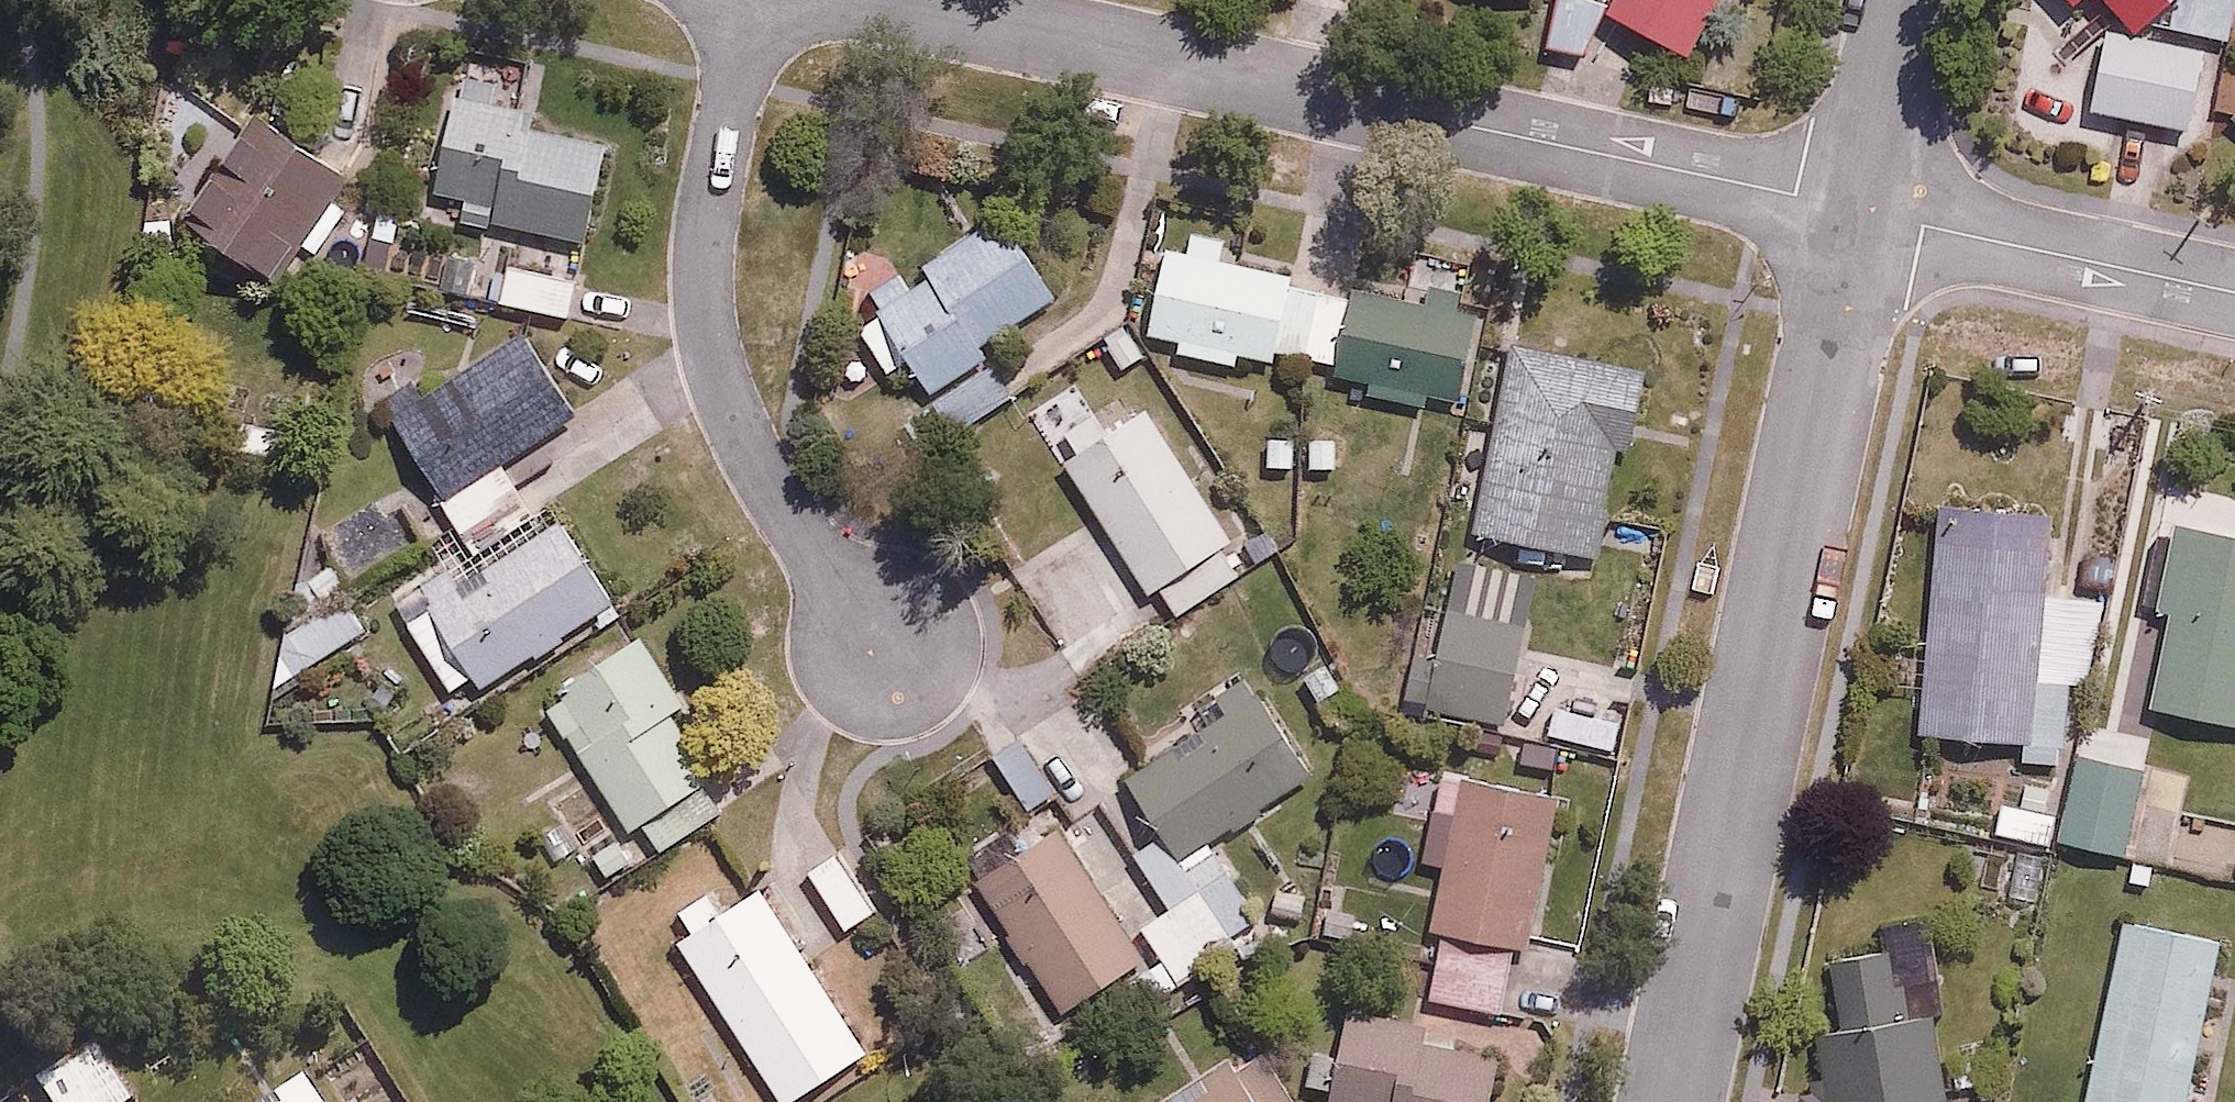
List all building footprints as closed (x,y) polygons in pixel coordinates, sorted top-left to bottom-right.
[(1543,37),(1584,57),(1612,0),(1561,0),(1543,37)] [(1613,9),(1688,52),(1717,0),(1618,0),(1613,9)] [(2137,34),(2175,0),(2107,0),(2137,34)] [(468,302),(571,320),(606,116),(448,89),(426,217),(481,226),(468,302)] [(352,165),(263,105),(190,216),(278,275),(352,165)] [(983,337),(1056,288),(1001,207),(923,260),(930,271),(853,323),(885,371),(906,357),(929,391),(991,350),(983,337)] [(1460,307),(1465,285),(1402,271),(1397,293),(1231,256),(1237,227),(1194,218),(1187,246),(1166,241),(1146,332),(1176,338),(1172,355),(1239,370),(1243,353),(1277,361),(1281,343),(1341,356),(1337,374),(1369,381),(1366,393),(1427,407),(1429,395),(1463,403),(1484,312),(1460,307)] [(498,451),(568,406),(517,328),(389,412),(474,543),(533,504),(498,451)] [(1636,450),(1648,368),(1509,347),(1481,537),(1597,554),(1613,446),(1636,450)] [(1249,565),(1147,399),(1061,451),(1163,617),(1249,565)] [(1933,500),(1921,729),(2021,734),(2020,754),(2069,757),(2073,682),(2090,683),(2095,591),(2045,589),(2049,506),(1933,500)] [(614,593),(557,511),(405,616),(462,698),(614,593)] [(2173,523),(2161,607),(2175,609),(2161,711),(2234,721),(2234,531),(2173,523)] [(1529,646),(1546,576),(1446,551),(1410,697),(1611,747),(1630,671),(1529,646)] [(335,696),(344,564),(290,560),(281,693),(335,696)] [(644,825),(664,853),(739,801),(676,711),(691,700),(638,623),(537,693),(634,832),(644,825)] [(1316,771),(1250,666),(1195,701),(1208,721),(1129,770),(1136,782),(1099,805),(1163,906),(1139,922),(1172,974),(1263,916),(1212,836),(1316,771)] [(2059,836),(2168,854),(2178,792),(2143,786),(2148,759),(2074,747),(2059,836)] [(1456,774),(1435,933),(1442,934),(1434,993),(1507,1003),(1515,944),(1536,946),(1558,788),(1456,774)] [(1143,955),(1058,811),(963,867),(1048,1011),(1143,955)] [(877,907),(838,849),(806,870),(844,928),(877,907)] [(710,883),(675,904),(687,924),(676,930),(780,1101),(784,1101),(866,1052),(761,879),(722,902),(710,883)] [(2223,931),(2124,910),(2083,1101),(2187,1101),(2223,931)] [(1829,954),(1840,1018),(1811,1023),(1818,1060),(1789,1065),(1795,1101),(1948,1101),(1920,938),(1829,954)] [(1317,1007),(1308,1080),(1334,1083),(1332,1101),(1492,1101),(1499,1045),(1426,1036),(1428,1019),(1317,1007)] [(53,1101),(128,1101),(139,1094),(87,1025),(29,1069),(53,1101)] [(1260,1033),(1161,1101),(1307,1101),(1260,1033)] [(304,1062),(247,1101),(332,1101),(304,1062)]
